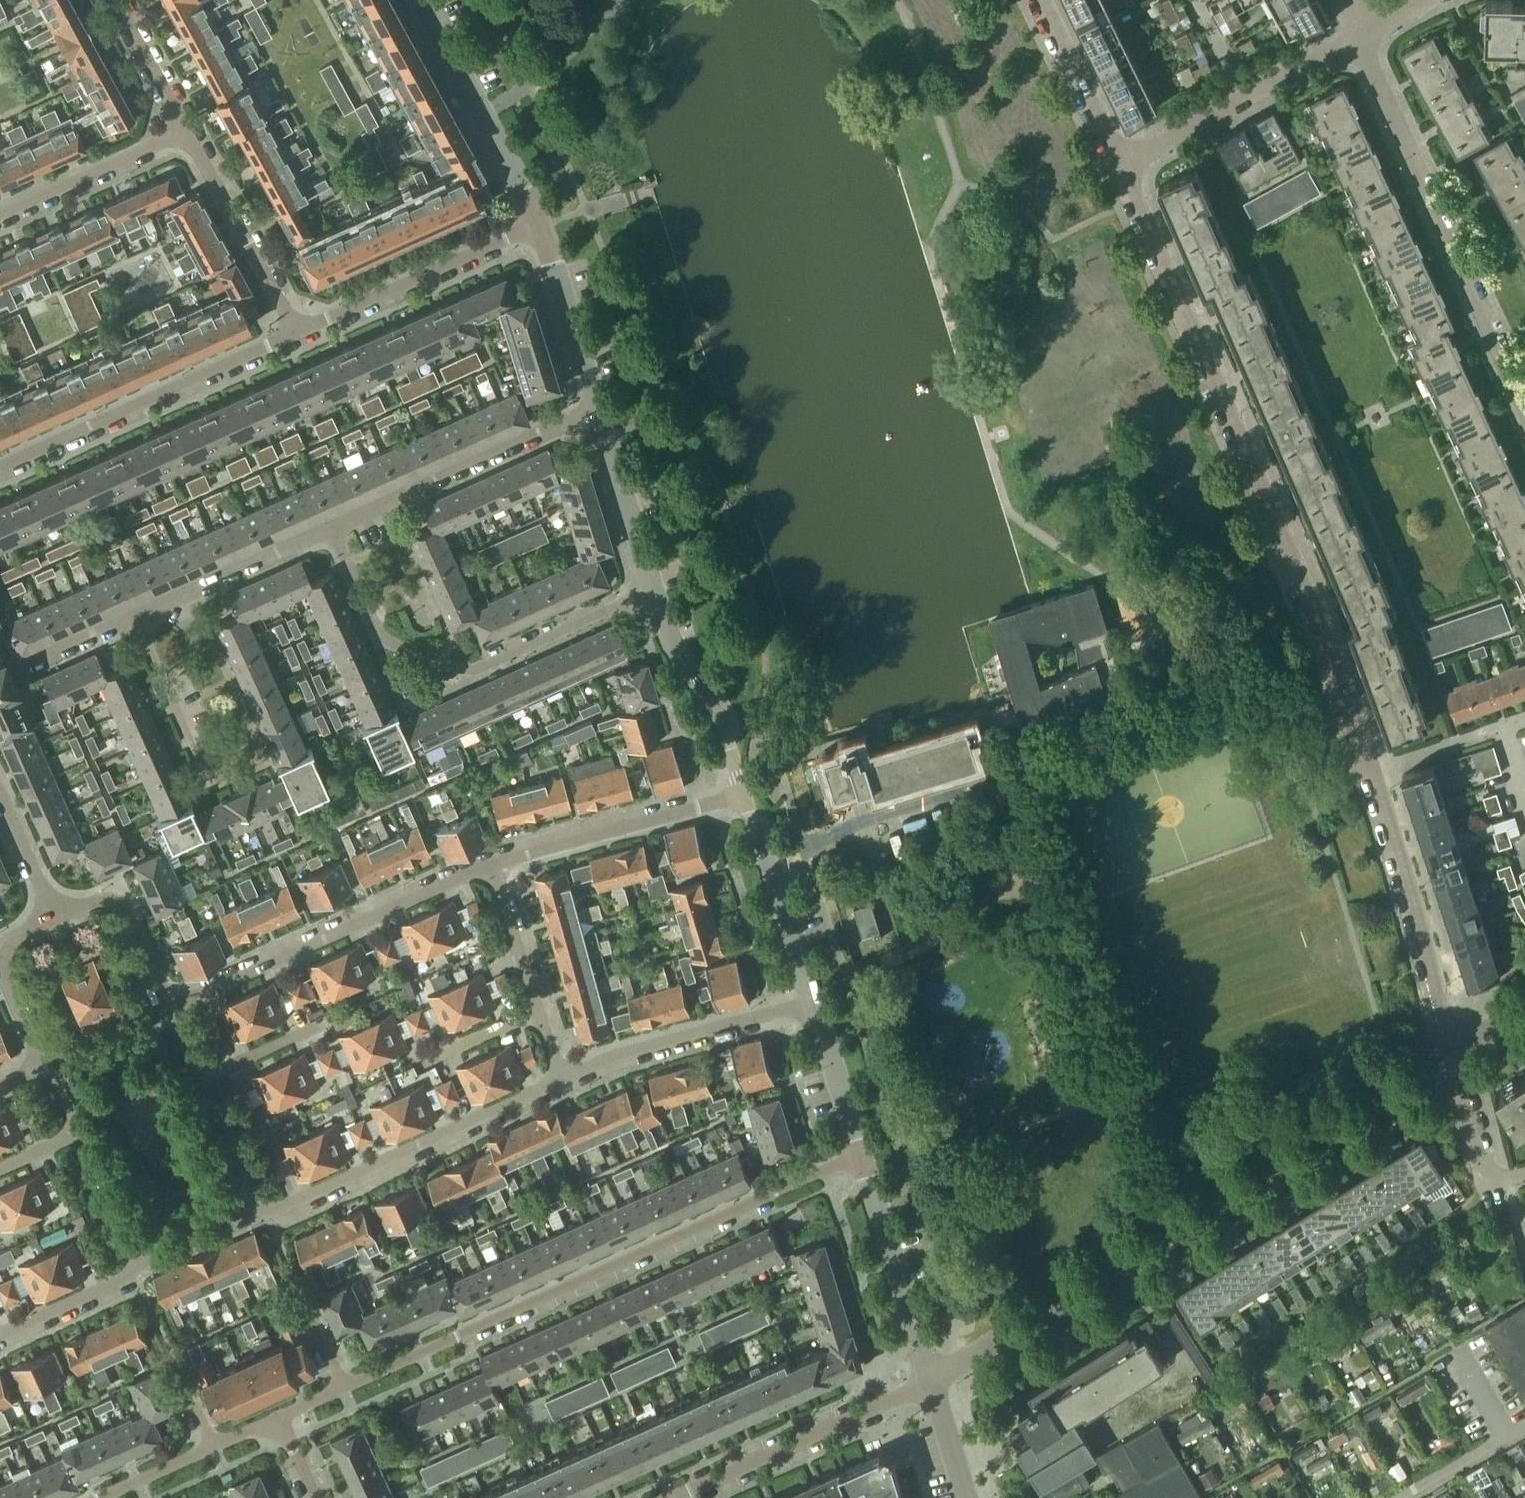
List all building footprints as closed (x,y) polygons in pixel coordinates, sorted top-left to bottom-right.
[(38,2),(32,5),(13,16),(16,22),(19,21),(59,0),(36,0),(38,2)] [(78,13),(71,0),(59,0),(19,21),(23,28),(40,19),(45,16),(50,25),(29,37),(30,39),(78,13)] [(174,13),(199,0),(167,0),(174,13)] [(174,13),(183,30),(210,15),(206,9),(223,0),(199,0),(174,13)] [(331,11),(336,20),(372,0),(350,0),(331,11)] [(372,41),(403,24),(390,0),(372,0),(336,20),(340,27),(359,16),(372,41)] [(1075,13),(1102,0),(1069,0),(1075,13)] [(1083,30),(1115,15),(1107,0),(1102,0),(1075,13),(1083,30)] [(1176,7),(1172,0),(1162,0),(1159,2),(1164,13),(1176,7)] [(1276,15),(1304,0),(1268,0),(1276,15)] [(1322,0),(1304,0),(1276,15),(1288,35),(1332,18),(1322,0)] [(1524,44),(1524,0),(1488,0),(1488,3),(1483,6),(1482,17),(1487,19),(1486,43),(1524,44)] [(1221,9),(1226,20),(1238,13),(1232,3),(1221,9)] [(271,36),(255,7),(244,13),(260,42),(271,36)] [(1164,13),(1169,23),(1181,18),(1176,7),(1164,13)] [(88,31),(78,13),(30,39),(33,45),(49,36),(55,33),(61,45),(88,31)] [(1226,20),(1232,30),(1244,24),(1238,13),(1226,20)] [(216,27),(210,15),(183,30),(192,46),(240,20),(238,16),(216,27)] [(1083,30),(1092,48),(1123,32),(1115,15),(1083,30)] [(240,20),(192,46),(201,62),(228,48),(224,41),(245,30),(240,20)] [(1226,20),(1220,23),(1225,34),(1232,30),(1226,20)] [(420,56),(403,24),(372,41),(385,64),(366,74),(371,83),(420,56)] [(97,49),(88,31),(61,45),(69,58),(63,61),(46,70),(49,76),(97,49)] [(1181,47),(1192,41),(1187,31),(1176,36),(1181,47)] [(1092,48),(1100,65),(1131,50),(1123,32),(1092,48)] [(1419,83),(1427,98),(1463,78),(1437,32),(1433,34),(1401,51),(1414,73),(1412,75),(1417,84),(1419,83)] [(1257,48),(1251,37),(1235,46),(1240,54),(1257,48)] [(1181,47),(1186,58),(1198,52),(1192,41),(1181,47)] [(257,47),(250,51),(252,56),(254,58),(261,55),(257,47)] [(234,60),(228,48),(201,62),(210,79),(252,56),(250,51),(234,60)] [(17,63),(28,57),(24,49),(13,55),(17,63)] [(64,91),(107,67),(97,49),(49,76),(50,77),(66,68),(72,65),(78,75),(60,84),(64,91)] [(1100,65),(1109,82),(1140,67),(1131,50),(1100,65)] [(210,79),(219,95),(220,97),(246,82),(241,74),(258,65),(252,56),(210,79)] [(394,80),(407,104),(437,88),(420,56),(371,83),(375,90),(394,80)] [(1212,69),(1208,61),(1191,69),(1196,79),(1212,69)] [(9,67),(15,78),(23,74),(17,63),(9,67)] [(354,107),(331,63),(319,69),(342,113),(354,107)] [(1511,63),(1510,78),(1524,78),(1524,63),(1511,63)] [(117,85),(107,67),(64,91),(68,98),(85,89),(91,99),(117,85)] [(1109,82),(1117,99),(1148,84),(1140,67),(1109,82)] [(23,74),(27,81),(38,75),(34,68),(23,74)] [(1493,134),(1463,78),(1427,98),(1440,121),(1438,122),(1443,132),(1445,131),(1457,154),(1493,134)] [(247,81),(246,82),(220,97),(216,99),(234,132),(238,131),(264,116),(283,105),(278,96),(260,106),(247,81)] [(1158,104),(1158,103),(1148,84),(1117,99),(1128,123),(1158,104)] [(1307,102),(1328,147),(1365,131),(1355,110),(1357,109),(1353,99),(1351,100),(1343,84),(1311,99),(1311,100),(1307,102)] [(127,103),(117,85),(91,99),(95,107),(89,110),(73,119),(76,126),(93,117),(95,120),(127,103)] [(1513,92),(1524,114),(1524,85),(1513,92)] [(455,120),(437,88),(407,104),(420,128),(400,139),(405,147),(455,120)] [(378,124),(366,101),(354,107),(366,129),(361,132),(369,147),(364,150),(376,172),(387,166),(375,144),(380,141),(373,127),(378,124)] [(108,130),(111,135),(111,136),(122,130),(119,125),(134,118),(127,103),(95,120),(102,133),(108,130)] [(55,107),(48,110),(68,155),(85,148),(80,137),(75,127),(72,120),(63,124),(60,118),(55,107)] [(1302,159),(1274,108),(1246,123),(1274,175),(1302,159)] [(49,130),(39,135),(52,162),(68,155),(48,110),(41,113),(46,124),(49,130)] [(268,124),(264,116),(238,131),(245,144),(288,121),(285,115),(268,124)] [(441,167),(455,160),(472,151),(455,120),(405,147),(408,153),(428,143),(441,167)] [(288,121),(245,144),(254,161),(281,146),(276,138),(293,129),(288,121)] [(21,122),(14,125),(34,170),(52,162),(39,135),(29,139),(26,133),(21,122)] [(1217,138),(1218,139),(1246,190),(1274,175),(1246,123),(1217,138)] [(14,145),(5,150),(18,178),(34,170),(14,125),(7,128),(12,140),(14,145)] [(1328,147),(1350,195),(1387,178),(1378,160),(1380,159),(1375,149),(1373,149),(1365,131),(1328,147)] [(1504,206),(1524,194),(1524,160),(1510,133),(1475,152),(1487,175),(1485,176),(1490,186),(1492,184),(1504,206)] [(286,156),(281,146),(254,161),(263,177),(305,154),(311,151),(307,144),(286,156)] [(1,185),(18,178),(5,150),(0,152),(0,183),(1,185)] [(455,160),(463,174),(474,194),(485,188),(487,192),(480,196),(483,201),(493,195),(491,190),(485,178),(486,178),(472,151),(455,160)] [(305,154),(263,177),(272,193),(298,179),(294,170),(300,167),(309,161),(305,154)] [(1321,192),(1308,168),(1244,203),(1257,227),(1321,192)] [(474,195),(474,194),(463,174),(431,188),(422,169),(413,173),(422,192),(372,215),(363,194),(346,201),(356,222),(312,242),(327,274),(479,206),(474,195)] [(1219,220),(1197,169),(1192,171),(1192,170),(1159,184),(1166,200),(1164,201),(1169,211),(1171,211),(1182,236),(1219,220)] [(175,173),(154,183),(162,201),(176,194),(183,191),(175,173)] [(304,188),(298,179),(272,193),(281,210),(295,203),(314,192),(329,184),(325,177),(304,188)] [(1350,195),(1371,243),(1409,226),(1397,200),(1399,199),(1394,189),(1392,190),(1387,178),(1350,195)] [(147,207),(162,201),(154,183),(132,192),(145,220),(151,217),(147,207)] [(170,218),(174,225),(207,208),(198,191),(184,198),(171,205),(176,215),(170,218)] [(142,221),(145,220),(132,192),(115,200),(127,228),(128,228),(130,234),(145,227),(142,221)] [(1522,238),(1524,244),(1524,194),(1504,206),(1517,228),(1515,230),(1520,239),(1522,238)] [(115,200),(97,208),(110,236),(127,228),(115,200)] [(295,203),(281,210),(278,212),(294,242),(311,232),(295,203)] [(109,236),(110,236),(97,208),(80,216),(92,244),(94,243),(102,259),(117,253),(109,236)] [(184,230),(189,238),(216,224),(207,208),(174,225),(178,233),(184,230)] [(75,251),(92,244),(80,216),(62,224),(75,251)] [(1242,272),(1219,220),(1182,236),(1191,256),(1189,257),(1193,268),(1195,267),(1205,290),(1213,287),(1242,272)] [(62,224),(45,232),(57,259),(60,258),(68,275),(83,268),(75,251),(62,224)] [(225,240),(216,224),(189,238),(194,247),(177,256),(181,263),(225,240)] [(1415,239),(1409,226),(1371,243),(1393,291),(1431,274),(1419,250),(1422,249),(1417,238),(1415,239)] [(41,266),(57,259),(45,232),(27,240),(49,289),(51,288),(41,266)] [(27,240),(10,248),(22,275),(27,273),(35,290),(40,287),(42,287),(44,292),(49,289),(27,240)] [(207,271),(234,257),(225,240),(181,263),(185,270),(201,261),(207,271)] [(315,280),(327,274),(312,242),(298,248),(315,280)] [(22,275),(10,248),(0,252),(0,274),(14,305),(18,303),(8,281),(22,275)] [(228,288),(245,278),(236,260),(218,270),(228,288)] [(1221,310),(1221,311),(1225,321),(1227,320),(1236,341),(1276,326),(1251,268),(1242,272),(1213,287),(1222,310),(1221,310)] [(1,305),(7,302),(10,307),(14,305),(0,274),(0,303),(1,305)] [(1393,291),(1416,339),(1446,327),(1454,324),(1442,299),(1444,298),(1440,288),(1438,289),(1431,274),(1393,291)] [(100,285),(96,277),(63,292),(80,330),(101,321),(87,291),(100,285)] [(473,318),(499,307),(515,301),(514,300),(504,277),(463,296),(473,318)] [(255,296),(245,278),(228,288),(232,296),(237,306),(240,304),(255,296)] [(35,290),(33,291),(36,298),(44,295),(40,287),(35,290)] [(534,294),(514,300),(515,301),(499,307),(526,398),(562,387),(534,294)] [(211,343),(250,325),(244,313),(251,309),(254,315),(260,312),(254,302),(242,308),(240,304),(237,306),(232,296),(197,311),(211,343)] [(473,318),(463,296),(414,318),(430,352),(479,330),(473,318)] [(160,328),(175,359),(211,343),(197,311),(176,321),(168,301),(152,308),(160,328)] [(18,311),(0,320),(0,330),(15,360),(36,350),(18,311)] [(413,360),(430,352),(414,318),(365,340),(381,374),(402,365),(409,380),(396,386),(403,400),(439,383),(433,369),(420,375),(413,360)] [(1245,367),(1245,368),(1249,377),(1251,376),(1260,397),(1300,382),(1276,326),(1236,341),(1247,366),(1245,367)] [(1453,341),(1446,327),(1416,339),(1409,342),(1431,390),(1468,373),(1458,352),(1460,351),(1455,340),(1453,341)] [(138,375),(175,359),(160,328),(124,344),(138,375)] [(102,392),(138,375),(124,344),(110,350),(101,330),(86,337),(95,357),(88,360),(102,392)] [(332,396),(381,374),(365,340),(316,362),(332,396)] [(457,358),(464,373),(482,364),(475,350),(457,358)] [(446,381),(464,373),(457,358),(439,367),(446,381)] [(30,424),(66,408),(52,376),(47,379),(38,359),(20,367),(29,387),(16,393),(30,424)] [(66,408),(102,392),(88,360),(52,376),(66,408)] [(267,383),(283,418),(332,396),(316,362),(267,383)] [(488,377),(484,370),(475,374),(478,381),(488,377)] [(1490,421),(1480,401),(1483,400),(1478,390),(1476,391),(1468,373),(1431,390),(1453,438),(1490,421)] [(463,388),(460,381),(451,385),(454,393),(463,388)] [(1269,423),(1270,424),(1274,434),(1276,433),(1285,454),(1324,439),(1300,382),(1260,397),(1271,422),(1269,423)] [(234,440),(283,418),(267,383),(218,405),(234,440)] [(454,393),(451,385),(442,389),(445,397),(454,393)] [(19,430),(30,424),(16,393),(0,400),(0,438),(19,430)] [(384,408),(378,394),(360,402),(366,416),(384,408)] [(499,402),(512,431),(529,423),(516,394),(499,402)] [(429,403),(426,396),(417,400),(420,407),(429,403)] [(412,412),(420,407),(417,400),(408,404),(412,412)] [(495,438),(512,431),(499,402),(482,409),(495,438)] [(185,462),(234,440),(218,405),(170,427),(185,462)] [(495,438),(482,409),(465,417),(478,446),(495,438)] [(396,419),(393,411),(384,415),(387,423),(396,419)] [(338,429),(331,415),(313,424),(319,438),(338,429)] [(387,423),(384,415),(375,419),(378,427),(387,423)] [(461,453),(478,446),(465,417),(448,425),(461,453)] [(1512,470),(1503,450),(1505,449),(1501,439),(1499,440),(1490,421),(1453,438),(1476,487),(1512,470)] [(444,461),(461,453),(448,425),(431,432),(444,461)] [(350,430),(353,438),(362,434),(359,426),(350,430)] [(185,462),(170,427),(121,449),(136,484),(185,462)] [(303,444),(297,430),(279,439),(285,453),(303,444)] [(353,438),(350,430),(341,434),(344,442),(353,438)] [(427,469),(444,461),(431,432),(414,440),(427,469)] [(1294,479),(1294,480),(1298,490),(1300,489),(1309,510),(1349,495),(1324,439),(1285,454),(1295,479),(1294,479)] [(410,476),(427,469),(414,440),(397,447),(410,476)] [(277,456),(270,442),(252,450),(259,465),(277,456)] [(328,449),(325,442),(316,446),(319,453),(328,449)] [(319,453),(316,446),(307,450),(311,457),(319,453)] [(393,484),(410,476),(397,447),(380,455),(393,484)] [(87,506),(136,484),(121,449),(72,471),(87,506)] [(544,487),(558,481),(558,470),(549,449),(530,458),(544,487)] [(251,469),(244,454),(225,463),(231,477),(251,469)] [(393,484),(380,455),(364,463),(376,491),(393,484)] [(295,464),(292,457),(283,461),(286,468),(295,464)] [(1465,468),(1460,457),(1455,459),(1460,470),(1465,468)] [(526,495),(544,487),(530,458),(512,466),(526,495)] [(277,472),(286,468),(283,461),(274,465),(277,472)] [(586,462),(558,470),(558,481),(561,489),(591,480),(586,462)] [(360,499),(376,491),(364,463),(347,470),(360,499)] [(508,503),(526,495),(512,466),(495,474),(508,503)] [(343,507),(360,499),(347,470),(330,478),(343,507)] [(1523,489),(1521,489),(1512,470),(1476,487),(1498,535),(1524,522),(1524,492),(1523,489)] [(39,528),(87,506),(72,471),(23,493),(39,528)] [(210,487),(203,472),(185,481),(191,495),(210,487)] [(262,480),(258,472),(249,476),(253,484),(262,480)] [(490,511),(508,503),(495,474),(477,482),(490,511)] [(253,484),(249,476),(240,480),(243,488),(253,484)] [(343,507),(330,478),(313,485),(326,514),(343,507)] [(597,497),(591,480),(561,489),(567,507),(597,497)] [(477,482),(459,490),(472,519),(490,511),(477,482)] [(309,522),(326,514),(313,485),(296,493),(309,522)] [(223,496),(219,489),(210,493),(214,501),(223,496)] [(455,527),(472,519),(459,490),(441,498),(453,523),(455,527)] [(39,528),(23,493),(0,504),(0,546),(39,528)] [(177,502),(173,493),(151,503),(155,512),(177,502)] [(214,501),(210,493),(202,497),(205,505),(214,501)] [(292,529),(309,522),(296,493),(279,501),(292,529)] [(1318,536),(1318,537),(1323,546),(1324,545),(1333,566),(1373,551),(1349,495),(1309,510),(1320,535),(1318,536)] [(567,507),(572,524),(602,515),(597,497),(567,507)] [(423,506),(432,527),(439,530),(453,523),(441,498),(423,506)] [(275,537),(292,529),(279,501),(262,508),(275,537)] [(150,514),(146,505),(124,515),(128,525),(150,514)] [(189,512),(186,505),(177,509),(180,516),(189,512)] [(258,545),(275,537),(262,508),(245,516),(258,545)] [(171,520),(180,516),(177,509),(168,513),(171,520)] [(120,528),(114,514),(96,522),(102,536),(120,528)] [(608,533),(602,515),(572,524),(577,542),(608,533)] [(176,530),(185,526),(180,516),(171,520),(176,530)] [(241,552),(258,545),(245,516),(228,523),(241,552)] [(144,524),(147,531),(156,527),(153,520),(144,524)] [(540,521),(533,525),(537,534),(544,530),(540,521)] [(1498,535),(1520,583),(1524,581),(1524,522),(1498,535)] [(224,560),(241,552),(228,523),(211,531),(224,560)] [(144,524),(135,528),(138,535),(147,531),(144,524)] [(533,525),(526,528),(530,537),(537,534),(533,525)] [(410,538),(427,574),(455,561),(447,544),(445,545),(439,530),(432,527),(410,538)] [(526,528),(519,531),(523,540),(530,537),(526,528)] [(544,530),(537,534),(541,543),(548,539),(544,530)] [(207,567),(224,560),(211,531),(194,539),(207,567)] [(519,531),(512,534),(516,543),(523,540),(519,531)] [(577,542),(583,559),(596,556),(613,551),(608,533),(577,542)] [(86,543),(81,534),(46,551),(50,560),(86,543)] [(114,546),(123,542),(120,534),(111,539),(114,546)] [(512,534),(505,537),(509,546),(516,543),(512,534)] [(537,534),(530,537),(534,546),(541,543),(537,534)] [(505,537),(498,540),(502,549),(509,546),(505,537)] [(530,537),(523,540),(527,549),(534,546),(530,537)] [(111,539),(101,543),(105,550),(114,546),(111,539)] [(190,575),(207,567),(194,539),(177,546),(190,575)] [(498,540),(491,543),(495,552),(502,549),(498,540)] [(523,540),(516,543),(520,552),(527,549),(523,540)] [(491,543),(484,546),(488,555),(495,552),(491,543)] [(516,543),(509,546),(513,555),(520,552),(516,543)] [(174,583),(190,575),(177,546),(161,554),(174,583)] [(484,546),(477,550),(481,559),(488,555),(484,546)] [(509,546),(502,549),(506,558),(513,555),(509,546)] [(77,554),(81,562),(90,557),(87,549),(77,554)] [(502,549),(495,552),(499,561),(506,558),(502,549)] [(1342,592),(1343,593),(1347,603),(1349,602),(1358,623),(1390,611),(1397,608),(1373,551),(1333,566),(1344,591),(1342,592)] [(495,552),(488,555),(492,564),(499,561),(495,552)] [(41,564),(37,554),(0,571),(5,581),(41,564)] [(77,554),(68,558),(71,566),(81,562),(77,554)] [(157,590),(174,583),(161,554),(144,561),(157,590)] [(488,555),(481,559),(485,568),(492,564),(488,555)] [(583,559),(577,562),(590,591),(608,583),(596,556),(583,559)] [(295,596),(309,590),(312,582),(302,560),(283,569),(295,596)] [(140,598),(157,590),(144,561),(127,569),(140,598)] [(463,579),(455,561),(427,574),(435,592),(463,579)] [(572,599),(590,591),(577,562),(559,570),(572,599)] [(46,576),(55,572),(52,565),(43,569),(46,576)] [(46,576),(43,569),(34,573),(37,580),(46,576)] [(123,605),(140,598),(127,569),(110,577),(123,605)] [(283,569),(265,577),(278,606),(295,598),(294,597),(295,596),(283,569)] [(559,570),(544,577),(557,606),(572,599),(559,570)] [(334,572),(312,582),(309,590),(315,605),(313,606),(320,621),(350,607),(334,572)] [(106,613),(123,605),(110,577),(93,584),(106,613)] [(261,614),(278,606),(265,577),(247,585),(259,613),(260,612),(261,614)] [(537,615),(553,608),(540,578),(524,586),(537,615)] [(26,589),(21,579),(7,586),(12,595),(26,589)] [(435,592),(443,609),(469,598),(469,597),(471,596),(463,579),(435,592)] [(1031,600),(991,612),(1023,719),(1129,687),(1096,580),(1031,600)] [(89,621),(106,613),(93,584),(76,592),(89,621)] [(228,594),(237,615),(245,619),(259,613),(247,585),(228,594)] [(519,623),(537,615),(524,586),(506,594),(519,623)] [(72,628),(89,621),(76,592),(59,599),(72,628)] [(490,604),(489,604),(502,631),(519,623),(506,594),(488,602),(490,604)] [(475,610),(469,598),(443,609),(451,628),(474,618),(475,610)] [(55,636),(72,628),(59,599),(42,607),(55,636)] [(1433,654),(1512,626),(1503,600),(1424,627),(1433,654)] [(483,639),(502,631),(489,604),(475,610),(474,618),(483,639)] [(38,643),(55,636),(42,607),(25,615),(38,643)] [(357,624),(350,607),(320,621),(328,638),(357,624)] [(1390,611),(1358,623),(1358,624),(1351,627),(1360,651),(1358,652),(1358,653),(1362,663),(1364,662),(1370,681),(1409,666),(1390,611)] [(21,651),(8,623),(5,615),(0,617),(0,618),(0,628),(12,654),(21,651)] [(21,651),(38,643),(25,615),(8,623),(21,651)] [(251,634),(245,619),(237,615),(215,625),(231,660),(261,647),(254,632),(251,634)] [(290,628),(297,624),(293,615),(286,619),(290,628)] [(277,634),(284,630),(280,622),(273,625),(277,634)] [(297,624),(290,628),(294,637),(302,633),(297,624)] [(328,638),(335,655),(365,642),(357,624),(328,638)] [(615,625),(597,633),(612,667),(625,661),(623,657),(628,655),(615,625)] [(288,639),(284,630),(277,634),(281,642),(288,639)] [(1522,641),(1519,632),(1512,635),(1515,644),(1522,641)] [(597,633),(580,641),(595,674),(612,667),(597,633)] [(300,650),(307,647),(303,638),(296,641),(300,650)] [(580,641),(563,648),(578,682),(595,674),(580,641)] [(373,659),(365,642),(335,655),(343,672),(373,659)] [(287,656),(294,653),(290,644),(283,647),(287,656)] [(1487,653),(1484,644),(1476,646),(1480,656),(1487,653)] [(1472,658),(1480,656),(1476,646),(1469,649),(1472,658)] [(268,664),(261,647),(231,660),(239,677),(268,664)] [(311,656),(307,647),(300,650),(304,659),(311,656)] [(563,648),(546,656),(561,689),(578,682),(563,648)] [(0,650),(0,694),(16,687),(10,672),(4,660),(0,650)] [(298,662),(294,653),(287,656),(291,665),(298,662)] [(90,689),(103,683),(106,675),(96,654),(78,662),(90,689)] [(546,656),(529,663),(544,697),(561,689),(546,656)] [(343,672),(351,689),(381,676),(373,659),(343,672)] [(1445,668),(1442,659),(1434,661),(1437,671),(1445,668)] [(1524,695),(1524,663),(1519,665),(1517,661),(1507,665),(1518,697),(1524,695)] [(61,669),(74,699),(90,692),(89,689),(90,689),(78,662),(61,669)] [(529,663),(512,671),(527,705),(544,697),(529,663)] [(276,681),(268,664),(239,677),(246,695),(276,681)] [(617,673),(623,691),(653,682),(648,664),(617,673)] [(128,665),(106,675),(103,683),(110,697),(108,698),(114,713),(143,700),(128,665)] [(1498,704),(1518,697),(1507,665),(1496,669),(1496,674),(1488,677),(1498,704)] [(1384,720),(1390,736),(1424,724),(1423,724),(1428,722),(1409,666),(1370,681),(1380,709),(1379,710),(1382,720),(1382,721),(1384,720)] [(56,707),(74,699),(61,669),(43,678),(51,696),(40,702),(50,724),(61,718),(56,707)] [(315,684),(322,680),(318,671),(311,675),(315,684)] [(512,671),(495,678),(510,712),(527,705),(512,671)] [(388,693),(381,676),(351,689),(359,707),(388,693)] [(1477,712),(1498,704),(1488,677),(1478,680),(1477,676),(1466,680),(1477,712)] [(302,690),(309,686),(305,677),(298,681),(302,690)] [(495,678),(478,686),(493,720),(510,712),(495,678)] [(322,680),(315,684),(319,693),(326,689),(322,680)] [(1455,719),(1477,712),(1466,680),(1455,684),(1456,688),(1445,692),(1455,719)] [(284,698),(276,681),(246,695),(254,712),(284,698)] [(653,682),(623,691),(628,708),(658,699),(653,682)] [(313,695),(309,686),(302,690),(306,698),(313,695)] [(478,686),(461,694),(476,727),(493,720),(478,686)] [(16,687),(0,694),(0,711),(22,701),(16,687)] [(359,707),(367,724),(396,711),(388,693),(359,707)] [(461,694),(444,701),(459,735),(476,727),(461,694)] [(292,716),(284,698),(254,712),(262,729),(292,716)] [(151,717),(143,700),(114,713),(122,730),(151,717)] [(600,708),(597,700),(588,704),(591,712),(600,708)] [(33,725),(22,701),(0,711),(0,739),(33,725)] [(444,701),(427,709),(442,742),(459,735),(444,701)] [(582,716),(591,712),(588,704),(579,709),(582,716)] [(621,720),(625,731),(654,723),(649,705),(597,721),(599,727),(621,720)] [(331,718),(338,715),(334,706),(326,709),(331,718)] [(409,717),(411,720),(425,750),(442,742),(427,709),(409,717)] [(396,711),(367,724),(362,727),(362,728),(364,727),(382,766),(414,752),(402,724),(397,712),(398,711),(398,710),(396,711)] [(78,724),(86,720),(82,711),(74,715),(78,724)] [(318,725),(325,721),(321,712),(314,715),(318,725)] [(338,715),(331,718),(335,727),(342,724),(338,715)] [(566,723),(562,715),(554,719),(557,727),(566,723)] [(299,733),(292,716),(262,729),(270,746),(299,733)] [(122,730),(130,747),(159,734),(151,717),(122,730)] [(549,731),(557,727),(554,719),(545,724),(549,731)] [(90,729),(86,720),(78,724),(82,733),(90,729)] [(595,732),(590,720),(581,724),(587,736),(595,732)] [(325,721),(318,725),(323,734),(330,730),(325,721)] [(654,723),(625,731),(630,749),(659,740),(654,723)] [(975,734),(977,730),(977,727),(973,724),(969,723),(867,754),(864,743),(840,751),(841,754),(825,759),(832,781),(852,774),(857,789),(862,788),(865,800),(869,804),(873,805),(877,802),(879,796),(877,793),(980,761),(973,737),(975,734)] [(578,740),(587,736),(581,724),(572,728),(578,740)] [(7,756),(38,743),(31,727),(33,726),(33,725),(0,739),(0,740),(7,756)] [(569,744),(578,740),(572,728),(563,732),(569,744)] [(532,738),(529,731),(520,735),(523,742),(532,738)] [(270,746),(278,764),(307,750),(299,733),(270,746)] [(71,747),(79,743),(75,734),(67,738),(71,747)] [(96,743),(92,734),(84,737),(88,746),(96,743)] [(166,751),(159,734),(130,747),(137,764),(166,751)] [(514,746),(523,742),(520,735),(511,739),(514,746)] [(7,756),(15,773),(46,760),(38,743),(7,756)] [(84,753),(79,743),(71,747),(76,756),(84,753)] [(100,752),(96,743),(88,746),(92,755),(100,752)] [(672,743),(661,746),(642,752),(648,773),(678,764),(672,743)] [(622,744),(616,745),(620,760),(628,757),(626,751),(629,751),(627,745),(623,746),(622,744)] [(1408,792),(1438,782),(1433,766),(1434,765),(1494,745),(1494,744),(1424,767),(1402,774),(1407,789),(1408,792)] [(446,750),(452,765),(461,761),(462,760),(456,746),(446,750)] [(498,753),(495,746),(486,750),(489,757),(498,753)] [(1482,768),(1499,762),(1494,746),(1472,753),(1476,763),(1480,761),(1482,768)] [(312,748),(307,750),(278,764),(276,764),(277,765),(278,765),(283,777),(296,804),(328,789),(311,750),(313,749),(312,748)] [(526,749),(517,753),(522,765),(531,761),(526,749)] [(436,754),(442,769),(444,768),(452,765),(446,750),(436,754)] [(489,757),(486,750),(477,754),(480,761),(489,757)] [(137,764),(145,781),(174,768),(166,751),(137,764)] [(513,769),(522,765),(517,753),(508,757),(513,769)] [(601,757),(613,800),(631,795),(623,765),(614,767),(611,754),(601,757)] [(584,761),(596,805),(613,800),(601,757),(584,761)] [(355,772),(364,768),(360,759),(351,762),(355,772)] [(15,773),(23,790),(54,777),(46,760),(15,773)] [(464,768),(461,761),(452,765),(456,772),(464,768)] [(584,761),(567,766),(578,809),(596,805),(584,761)] [(1482,768),(1485,776),(1502,771),(1499,762),(1482,768)] [(685,785),(678,764),(648,773),(654,795),(685,785)] [(339,778),(349,774),(345,765),(335,769),(339,778)] [(456,772),(452,765),(444,768),(447,776),(456,772)] [(87,781),(95,777),(91,768),(83,771),(87,781)] [(103,781),(111,777),(107,768),(99,772),(103,781)] [(182,785),(174,768),(145,781),(153,799),(182,785)] [(368,777),(364,768),(355,772),(359,781),(368,777)] [(645,780),(641,769),(632,772),(636,783),(645,780)] [(353,784),(349,774),(339,778),(343,788),(353,784)] [(420,776),(411,780),(415,789),(423,785),(420,776)] [(526,785),(535,816),(570,807),(561,776),(526,785)] [(23,790),(30,807),(61,793),(54,777),(23,790)] [(99,786),(95,777),(87,781),(91,790),(99,786)] [(115,786),(111,777),(103,781),(107,789),(115,786)] [(255,785),(268,815),(286,807),(272,777),(255,785)] [(372,786),(368,777),(359,781),(363,790),(372,786)] [(406,793),(415,789),(411,780),(402,784),(406,793)] [(1444,799),(1438,782),(1408,792),(1413,809),(1444,799)] [(347,797),(357,793),(353,784),(343,788),(347,797)] [(406,793),(402,784),(393,788),(397,796),(406,793)] [(153,799),(161,817),(190,803),(182,785),(153,799)] [(252,822),(268,815),(255,785),(238,793),(252,822)] [(500,826),(535,816),(526,785),(492,795),(500,826)] [(376,795),(372,786),(363,790),(367,799),(376,795)] [(389,800),(397,796),(393,788),(385,792),(389,800)] [(385,792),(376,795),(380,804),(389,800),(385,792)] [(1499,801),(1496,792),(1483,796),(1486,805),(1499,801)] [(30,807),(38,825),(70,811),(61,793),(30,807)] [(99,806),(106,802),(101,793),(95,796),(99,806)] [(235,830),(252,822),(238,793),(221,800),(235,830)] [(361,802),(357,793),(347,797),(351,806),(361,802)] [(371,808),(380,804),(376,795),(367,799),(371,808)] [(441,811),(453,806),(449,797),(437,802),(441,811)] [(1449,816),(1444,799),(1413,809),(1419,826),(1449,816)] [(217,838),(235,830),(221,800),(204,808),(217,838)] [(118,813),(126,810),(122,801),(114,804),(118,813)] [(1489,813),(1496,811),(1502,809),(1499,801),(1486,805),(1489,813)] [(106,802),(99,806),(103,815),(110,812),(106,802)] [(158,819),(171,846),(203,831),(189,804),(191,803),(191,802),(190,803),(161,817),(156,819),(156,820),(158,819)] [(351,806),(356,815),(365,811),(361,802),(351,806)] [(412,827),(401,832),(414,861),(431,854),(409,804),(402,807),(410,824),(412,827)] [(347,819),(356,815),(351,806),(343,810),(347,819)] [(453,806),(441,811),(445,820),(457,815),(453,806)] [(130,819),(126,810),(118,813),(122,822),(130,819)] [(347,819),(343,810),(334,813),(338,823),(347,819)] [(38,825),(45,841),(77,827),(70,811),(38,825)] [(475,812),(455,822),(468,850),(488,840),(475,812)] [(329,827),(338,823),(334,813),(325,817),(329,827)] [(1455,833),(1449,816),(1419,826),(1424,843),(1455,833)] [(329,827),(325,817),(316,821),(320,831),(329,827)] [(398,869),(414,861),(401,832),(389,838),(379,817),(375,819),(398,869)] [(377,843),(368,847),(381,876),(398,869),(375,819),(367,823),(377,843)] [(311,834),(320,831),(316,821),(307,825),(311,834)] [(434,831),(447,860),(468,850),(455,822),(434,831)] [(696,823),(665,832),(672,853),(702,844),(696,823)] [(85,845),(77,827),(45,841),(53,858),(83,844),(84,846),(85,845)] [(1494,831),(1496,840),(1510,835),(1507,827),(1494,831)] [(118,830),(85,845),(84,846),(97,874),(131,859),(118,830)] [(364,884),(381,876),(368,847),(357,852),(355,848),(356,848),(348,831),(341,834),(364,884)] [(1460,850),(1455,833),(1424,843),(1430,860),(1460,850)] [(292,842),(289,835),(280,839),(284,846),(292,842)] [(1499,848),(1512,844),(1510,835),(1496,840),(1499,848)] [(206,837),(199,840),(203,850),(210,847),(206,837)] [(275,850),(284,846),(280,839),(271,843),(275,850)] [(626,848),(634,879),(652,874),(644,843),(626,848)] [(709,866),(702,844),(672,853),(678,874),(709,866)] [(145,854),(141,845),(134,848),(138,857),(145,854)] [(210,847),(203,850),(208,861),(215,858),(210,847)] [(626,848),(608,853),(617,883),(634,879),(626,848)] [(670,860),(667,848),(657,851),(660,863),(670,860)] [(164,849),(136,861),(133,863),(141,880),(172,866),(164,849)] [(1466,868),(1460,850),(1430,860),(1435,877),(1466,868)] [(256,859),(252,851),(243,855),(246,863),(256,859)] [(312,856),(316,865),(322,862),(318,853),(312,856)] [(599,888),(617,883),(608,853),(591,858),(592,861),(571,867),(575,882),(596,876),(599,888)] [(246,863),(243,855),(234,860),(237,867),(246,863)] [(306,858),(310,867),(316,865),(312,856),(307,858),(306,858)] [(1,860),(0,860),(0,882),(9,878),(1,860)] [(331,899),(352,890),(339,861),(318,870),(331,899)] [(281,887),(270,892),(283,920),(300,912),(278,862),(271,866),(281,887)] [(1513,872),(1511,864),(1510,863),(1497,868),(1500,876),(1505,874),(1513,872)] [(221,872),(217,865),(207,870),(211,877),(221,872)] [(179,883),(172,866),(141,880),(148,897),(179,883)] [(1472,885),(1466,868),(1435,877),(1441,895),(1472,885)] [(311,908),(331,899),(318,870),(298,879),(311,908)] [(540,893),(542,899),(572,891),(566,870),(536,878),(540,893)] [(1509,888),(1517,885),(1513,872),(1505,874),(1509,888)] [(669,890),(664,873),(653,876),(652,875),(648,876),(654,897),(661,895),(662,899),(671,897),(670,895),(673,895),(671,889),(669,890)] [(267,927),(283,920),(270,892),(259,897),(249,876),(244,878),(267,927)] [(246,903),(238,906),(251,935),(267,927),(244,878),(236,881),(246,903)] [(678,907),(708,897),(703,879),(672,889),(678,907)] [(187,900),(179,883),(148,897),(156,914),(187,900)] [(1477,902),(1472,885),(1441,895),(1447,912),(1477,902)] [(233,943),(251,935),(238,906),(226,911),(217,891),(211,893),(221,914),(220,914),(233,943)] [(578,910),(572,891),(542,899),(548,919),(578,910)] [(1517,909),(1524,905),(1524,904),(1520,892),(1512,895),(1517,909)] [(714,914),(708,897),(678,907),(682,919),(660,925),(662,930),(714,914)] [(479,900),(477,900),(468,904),(475,920),(485,915),(479,900)] [(469,934),(458,909),(454,901),(428,913),(443,946),(469,934)] [(881,937),(870,902),(854,907),(864,942),(881,937)] [(1483,919),(1477,902),(1447,912),(1452,929),(1483,919)] [(548,919),(553,939),(583,930),(580,920),(602,914),(599,904),(578,910),(548,919)] [(416,958),(443,946),(428,913),(401,925),(416,958)] [(196,933),(188,914),(176,919),(184,938),(196,933)] [(685,929),(688,940),(719,931),(714,914),(662,930),(663,936),(685,929)] [(1488,936),(1483,919),(1452,929),(1458,946),(1488,936)] [(598,940),(595,927),(583,930),(553,939),(553,940),(558,959),(559,958),(610,944),(608,937),(598,940)] [(227,959),(222,948),(214,930),(193,939),(206,968),(227,959)] [(724,949),(719,931),(688,940),(692,953),(689,954),(688,953),(680,956),(687,982),(696,979),(690,959),(724,949)] [(402,956),(393,937),(393,936),(376,943),(385,964),(402,956)] [(481,941),(484,948),(495,943),(493,936),(481,941)] [(1493,953),(1488,936),(1458,946),(1463,963),(1494,953),(1493,953)] [(202,970),(206,968),(193,939),(172,949),(185,978),(202,970)] [(1493,953),(1494,953),(1463,963),(1464,966),(1477,986),(1490,977),(1491,978),(1501,971),(1524,956),(1524,942),(1493,953)] [(376,976),(364,949),(361,943),(335,955),(350,988),(376,976)] [(484,948),(487,956),(499,951),(495,943),(484,948)] [(559,958),(564,978),(594,970),(590,955),(611,949),(610,944),(589,950),(559,958)] [(109,959),(117,956),(117,955),(113,945),(105,949),(109,959)] [(324,1000),(350,988),(335,955),(309,966),(324,1000)] [(707,968),(713,989),(744,980),(737,958),(707,968)] [(117,1013),(118,1013),(117,1012),(116,1012),(93,961),(94,961),(94,960),(93,960),(92,959),(91,960),(92,961),(60,975),(60,974),(59,974),(59,976),(58,976),(59,977),(60,977),(83,1028),(81,1028),(82,1029),(83,1029),(84,1030),(85,1029),(84,1028),(116,1014),(116,1015),(117,1015),(117,1013)] [(657,965),(672,1018),(690,1013),(682,983),(671,986),(664,963),(657,965)] [(647,993),(655,1023),(672,1018),(657,965),(650,967),(656,990),(647,993)] [(597,979),(594,970),(564,978),(570,998),(600,990),(622,984),(619,973),(597,979)] [(505,971),(495,976),(503,992),(512,988),(505,971)] [(400,975),(404,986),(412,983),(408,972),(400,975)] [(482,973),(456,985),(471,1018),(497,1007),(482,973)] [(637,1028),(655,1023),(647,993),(635,996),(629,973),(622,975),(632,1009),(614,1015),(618,1029),(636,1024),(637,1028)] [(311,997),(302,976),(285,984),(294,1004),(311,997)] [(35,980),(40,990),(48,987),(43,977),(35,980)] [(702,999),(715,995),(720,1011),(751,1002),(744,980),(713,989),(710,991),(707,983),(698,986),(702,999)] [(255,1011),(281,999),(274,983),(247,994),(255,1011)] [(404,986),(408,998),(416,995),(412,983),(404,986)] [(445,1030),(453,1026),(471,1018),(456,985),(430,996),(445,1030)] [(397,989),(401,1000),(408,998),(404,986),(397,989)] [(605,1010),(600,990),(570,998),(575,1018),(605,1010)] [(221,1006),(228,1023),(255,1011),(247,994),(221,1006)] [(141,1008),(136,998),(128,1002),(132,1012),(141,1008)] [(281,999),(255,1011),(262,1028),(288,1016),(281,999)] [(431,1027),(422,1006),(405,1014),(414,1035),(431,1027)] [(611,1030),(605,1010),(575,1018),(581,1039),(611,1030)] [(255,1011),(228,1023),(236,1040),(262,1028),(255,1011)] [(349,1054),(400,1030),(393,1014),(341,1037),(349,1054)] [(67,1029),(59,1033),(64,1043),(72,1039),(67,1029)] [(408,1047),(400,1030),(349,1054),(356,1070),(408,1047)] [(11,1056),(0,1031),(0,1061),(11,1056)] [(731,1047),(732,1053),(737,1068),(768,1059),(762,1037),(731,1047)] [(522,1048),(523,1049),(529,1064),(539,1060),(532,1044),(522,1048)] [(511,1045),(485,1056),(492,1073),(518,1061),(511,1045)] [(317,1054),(317,1055),(327,1075),(343,1067),(334,1046),(317,1054)] [(305,1053),(279,1065),(294,1098),(321,1086),(305,1053)] [(459,1068),(466,1085),(492,1073),(485,1056),(459,1068)] [(775,1081),(768,1059),(737,1068),(744,1090),(775,1081)] [(518,1061),(492,1073),(500,1090),(526,1078),(518,1061)] [(704,1062),(686,1067),(694,1097),(706,1093),(711,1114),(717,1112),(716,1108),(728,1104),(725,1095),(713,1098),(704,1062)] [(722,1065),(726,1078),(735,1075),(732,1062),(722,1065)] [(268,1110),(294,1098),(279,1065),(253,1077),(268,1110)] [(682,1100),(694,1097),(686,1067),(668,1072),(682,1122),(687,1121),(682,1100)] [(1524,1121),(1524,1068),(1518,1073),(1520,1076),(1495,1092),(1517,1126),(1524,1121)] [(682,1122),(668,1072),(650,1077),(659,1106),(670,1103),(676,1124),(682,1122)] [(500,1090),(492,1073),(466,1085),(474,1101),(500,1090)] [(452,1077),(443,1081),(434,1085),(444,1106),(461,1098),(452,1077)] [(349,1082),(342,1085),(346,1095),(353,1092),(349,1082)] [(399,1095),(414,1128),(440,1117),(425,1083),(399,1095)] [(245,1110),(255,1105),(247,1088),(236,1093),(245,1110)] [(628,1089),(626,1090),(640,1119),(640,1118),(653,1147),(658,1144),(649,1125),(660,1120),(648,1092),(632,1099),(628,1089)] [(640,1119),(626,1090),(610,1097),(633,1146),(639,1143),(630,1123),(640,1119)] [(353,1092),(346,1095),(351,1107),(358,1103),(353,1092)] [(387,1140),(414,1128),(399,1095),(373,1107),(387,1140)] [(346,1096),(327,1105),(330,1113),(349,1104),(346,1096)] [(785,1115),(779,1096),(749,1106),(754,1124),(785,1115)] [(610,1097),(594,1104),(608,1133),(619,1128),(628,1149),(633,1146),(610,1097)] [(32,1101),(31,1101),(21,1106),(29,1123),(40,1118),(32,1101)] [(17,1119),(9,1102),(0,1107),(0,1126),(17,1119)] [(608,1133),(594,1104),(578,1111),(600,1160),(607,1157),(598,1138),(608,1133)] [(562,1119),(557,1107),(539,1115),(553,1144),(564,1139),(573,1159),(579,1157),(575,1148),(570,1136),(562,1119)] [(736,1119),(732,1110),(725,1113),(729,1122),(736,1119)] [(600,1160),(578,1111),(562,1119),(570,1136),(575,1148),(585,1144),(593,1163),(600,1160)] [(543,1148),(553,1144),(539,1115),(523,1123),(545,1172),(552,1168),(543,1148)] [(790,1133),(785,1115),(754,1124),(760,1142),(790,1133)] [(375,1138),(365,1117),(348,1125),(357,1146),(375,1138)] [(17,1119),(0,1126),(0,1146),(24,1135),(17,1119)] [(352,1156),(349,1149),(337,1123),(311,1135),(326,1168),(352,1156)] [(545,1172),(523,1123),(507,1130),(520,1159),(531,1154),(540,1174),(545,1172)] [(719,1133),(716,1126),(707,1130),(710,1137),(719,1133)] [(509,1164),(520,1159),(507,1130),(490,1137),(495,1149),(503,1166),(503,1167),(508,1178),(512,1186),(518,1184),(509,1164)] [(796,1151),(790,1133),(760,1142),(765,1160),(796,1151)] [(701,1141),(698,1134),(689,1138),(693,1145),(701,1141)] [(300,1180),(326,1168),(311,1135),(285,1147),(300,1180)] [(1420,1135),(1402,1146),(1426,1183),(1444,1172),(1434,1156),(1438,1155),(1438,1156),(1439,1156),(1435,1139),(1434,1139),(1434,1141),(1426,1143),(1420,1135)] [(744,1145),(740,1136),(732,1139),(737,1149),(744,1145)] [(684,1149),(693,1145),(689,1138),(681,1142),(684,1149)] [(1402,1146),(1385,1157),(1409,1194),(1426,1183),(1402,1146)] [(503,1167),(503,1166),(495,1149),(479,1156),(501,1205),(507,1203),(497,1182),(508,1178),(503,1167)] [(668,1157),(664,1149),(655,1153),(658,1161),(668,1157)] [(658,1161),(655,1153),(645,1158),(649,1165),(658,1161)] [(738,1153),(721,1161),(734,1190),(751,1183),(744,1167),(751,1164),(747,1155),(740,1158),(738,1153)] [(501,1205),(479,1156),(463,1163),(476,1192),(486,1187),(496,1208),(501,1205)] [(1385,1157),(1368,1168),(1391,1205),(1409,1194),(1385,1157)] [(286,1175),(279,1158),(268,1163),(276,1180),(286,1175)] [(734,1190),(721,1161),(704,1169),(717,1198),(734,1190)] [(464,1198),(476,1192),(463,1163),(446,1171),(469,1221),(475,1218),(467,1201),(466,1201),(464,1198)] [(635,1173),(632,1164),(623,1168),(626,1177),(635,1173)] [(626,1177),(623,1168),(614,1172),(618,1181),(626,1177)] [(1368,1168),(1351,1178),(1374,1215),(1391,1205),(1368,1168)] [(704,1169),(687,1176),(700,1205),(717,1198),(704,1169)] [(469,1221),(446,1171),(429,1179),(442,1207),(454,1202),(455,1206),(454,1206),(462,1224),(469,1221)] [(41,1172),(15,1184),(30,1217),(56,1205),(41,1172)] [(687,1176),(670,1184),(683,1213),(700,1205),(687,1176)] [(1351,1178),(1333,1189),(1357,1226),(1374,1215),(1351,1178)] [(601,1187),(598,1180),(589,1184),(592,1191),(601,1187)] [(30,1217),(15,1184),(0,1191),(0,1220),(4,1229),(30,1217)] [(418,1184),(397,1194),(420,1243),(424,1251),(429,1249),(418,1225),(422,1223),(420,1218),(431,1213),(418,1184)] [(583,1195),(592,1191),(589,1184),(580,1188),(583,1195)] [(670,1184),(653,1192),(666,1221),(683,1213),(670,1184)] [(1333,1189),(1316,1200),(1339,1237),(1357,1226),(1333,1189)] [(1452,1208),(1442,1191),(1427,1200),(1437,1216),(1452,1208)] [(653,1192),(636,1199),(649,1228),(666,1221),(653,1192)] [(413,1246),(420,1243),(397,1194),(376,1203),(389,1232),(401,1227),(403,1231),(406,1230),(413,1246)] [(567,1203),(564,1195),(555,1199),(559,1207),(567,1203)] [(559,1207),(555,1199),(546,1204),(550,1211),(559,1207)] [(636,1199),(619,1207),(632,1236),(649,1228),(636,1199)] [(1316,1200),(1299,1211),(1322,1248),(1339,1237),(1316,1200)] [(77,1202),(70,1206),(74,1216),(81,1213),(77,1202)] [(619,1207),(602,1214),(615,1244),(632,1236),(619,1207)] [(1427,1223),(1417,1207),(1410,1212),(1419,1228),(1427,1223)] [(376,1238),(363,1209),(346,1217),(368,1264),(375,1262),(371,1254),(381,1250),(376,1238)] [(533,1218),(530,1211),(521,1215),(524,1222),(533,1218)] [(1299,1211),(1282,1222),(1305,1258),(1322,1248),(1299,1211)] [(602,1214),(585,1222),(598,1251),(615,1244),(602,1214)] [(524,1222),(521,1215),(512,1219),(515,1226),(524,1222)] [(346,1217),(331,1224),(344,1253),(355,1248),(356,1250),(355,1251),(362,1267),(368,1264),(346,1217)] [(1409,1233),(1399,1218),(1392,1223),(1402,1238),(1409,1233)] [(585,1222),(568,1230),(581,1259),(598,1251),(585,1222)] [(1282,1222),(1264,1233),(1288,1270),(1305,1258),(1282,1222)] [(331,1224),(315,1231),(337,1279),(342,1277),(334,1260),(333,1261),(331,1258),(344,1253),(331,1224)] [(499,1234),(495,1226),(486,1230),(490,1238),(499,1234)] [(771,1227),(754,1234),(767,1264),(784,1256),(771,1227)] [(1392,1245),(1383,1229),(1375,1234),(1385,1249),(1392,1245)] [(490,1238),(486,1230),(477,1235),(481,1242),(490,1238)] [(568,1230),(551,1237),(564,1267),(581,1259),(568,1230)] [(271,1283),(277,1280),(255,1231),(238,1238),(251,1268),(262,1263),(271,1283)] [(330,1282),(337,1279),(315,1231),(298,1239),(311,1267),(322,1263),(323,1265),(322,1266),(330,1282)] [(1508,1241),(1503,1231),(1488,1238),(1491,1244),(1497,1246),(1508,1241)] [(1264,1233),(1247,1243),(1270,1281),(1288,1270),(1264,1233)] [(754,1234),(738,1242),(737,1242),(750,1271),(767,1264),(754,1234)] [(37,1235),(31,1238),(34,1246),(41,1243),(37,1235)] [(551,1237),(534,1245),(547,1274),(564,1267),(551,1237)] [(239,1273),(251,1268),(238,1238),(221,1246),(244,1294),(250,1292),(242,1275),(241,1276),(239,1273)] [(1375,1255),(1365,1240),(1358,1245),(1368,1260),(1375,1255)] [(466,1249),(462,1241),(453,1246),(456,1253),(466,1249)] [(733,1279),(750,1271),(737,1242),(720,1250),(733,1279)] [(830,1338),(832,1343),(854,1334),(825,1242),(794,1251),(822,1341),(830,1338)] [(73,1243),(46,1254),(61,1287),(87,1276),(73,1243)] [(1247,1243),(1230,1254),(1253,1291),(1270,1281),(1247,1243)] [(0,1252),(0,1258),(2,1263),(19,1255),(14,1245),(0,1252)] [(534,1245),(517,1253),(530,1282),(547,1274),(534,1245)] [(244,1294),(221,1246),(205,1253),(219,1283),(230,1277),(231,1280),(230,1281),(238,1297),(244,1294)] [(456,1253),(453,1246),(443,1250),(446,1258),(456,1253)] [(716,1287),(733,1279),(720,1250),(703,1257),(716,1287)] [(1351,1271),(1358,1267),(1348,1251),(1341,1256),(1351,1271)] [(207,1288),(219,1283),(205,1253),(189,1261),(211,1309),(218,1306),(210,1290),(209,1291),(207,1288)] [(517,1253),(500,1260),(513,1289),(530,1282),(517,1253)] [(35,1299),(61,1287),(46,1254),(20,1266),(35,1299)] [(1230,1254),(1212,1265),(1236,1302),(1253,1291),(1230,1254)] [(1426,1285),(1446,1273),(1449,1278),(1454,1275),(1451,1270),(1462,1263),(1457,1256),(1421,1278),(1426,1285)] [(431,1265),(428,1257),(419,1261),(422,1269),(431,1265)] [(699,1294),(716,1287),(703,1257),(686,1265),(699,1294)] [(500,1260),(483,1268),(496,1297),(513,1289),(500,1260)] [(211,1309),(189,1261),(172,1268),(186,1298),(198,1292),(199,1295),(198,1295),(206,1312),(211,1309)] [(413,1273),(422,1269),(419,1261),(410,1265),(413,1273)] [(1340,1277),(1331,1261),(1323,1266),(1333,1282),(1340,1277)] [(682,1302),(699,1294),(686,1265),(669,1272),(682,1302)] [(1212,1265),(1195,1276),(1218,1313),(1236,1302),(1212,1265)] [(186,1298),(172,1268),(155,1276),(177,1325),(185,1322),(177,1306),(175,1307),(174,1303),(186,1298)] [(483,1268),(466,1275),(479,1305),(496,1297),(483,1268)] [(397,1279),(394,1272),(384,1276),(388,1284),(397,1279)] [(665,1310),(682,1302),(669,1272),(652,1280),(665,1310)] [(1323,1288),(1313,1272),(1305,1277),(1316,1293),(1323,1288)] [(466,1275),(449,1283),(459,1305),(462,1312),(479,1305),(466,1275)] [(13,1276),(0,1282),(0,1293),(5,1304),(22,1296),(13,1276)] [(388,1284),(384,1276),(375,1280),(379,1288),(388,1284)] [(445,1276),(428,1284),(441,1313),(459,1305),(449,1283),(445,1276)] [(1201,1324),(1218,1313),(1195,1276),(1177,1287),(1183,1297),(1178,1301),(1178,1299),(1176,1300),(1186,1315),(1187,1314),(1186,1313),(1191,1310),(1201,1324)] [(648,1317),(665,1310),(652,1280),(635,1288),(648,1317)] [(340,1334),(362,1324),(364,1315),(358,1301),(360,1300),(352,1283),(323,1296),(340,1334)] [(1298,1304),(1306,1299),(1296,1283),(1289,1287),(1298,1304)] [(428,1284),(410,1291),(424,1321),(441,1313),(428,1284)] [(631,1325),(648,1317),(635,1288),(618,1295),(631,1325)] [(410,1291),(393,1299),(406,1329),(424,1321),(410,1291)] [(1288,1309),(1279,1294),(1271,1299),(1281,1314),(1288,1309)] [(614,1333),(631,1325),(618,1295),(601,1303),(614,1333)] [(379,1308),(376,1309),(389,1337),(406,1329),(393,1299),(378,1306),(379,1308)] [(1440,1311),(1447,1325),(1455,1321),(1452,1315),(1455,1314),(1459,1320),(1462,1318),(1461,1317),(1465,1315),(1458,1301),(1440,1311)] [(1484,1314),(1477,1301),(1466,1307),(1473,1320),(1484,1314)] [(276,1308),(283,1325),(294,1320),(286,1303),(276,1307),(276,1308)] [(597,1340),(614,1333),(601,1303),(584,1311),(597,1340)] [(769,1321),(761,1303),(698,1331),(707,1349),(769,1321)] [(1271,1321),(1261,1305),(1254,1309),(1264,1325),(1271,1321)] [(1524,1393),(1524,1305),(1487,1327),(1524,1393)] [(362,1324),(371,1345),(389,1337),(376,1309),(364,1315),(362,1324)] [(580,1348),(597,1340),(584,1311),(567,1318),(580,1348)] [(135,1347),(147,1342),(133,1313),(116,1321),(139,1369),(145,1366),(138,1351),(137,1351),(135,1347)] [(1364,1340),(1388,1328),(1390,1331),(1397,1327),(1390,1314),(1359,1330),(1364,1340)] [(1075,1419),(1164,1362),(1151,1342),(1161,1336),(1148,1316),(1026,1393),(1031,1402),(1019,1409),(1027,1422),(1010,1433),(1019,1447),(1017,1448),(1041,1486),(1043,1485),(1082,1464),(1098,1455),(1075,1419)] [(1254,1331),(1244,1316),(1237,1321),(1246,1336),(1254,1331)] [(242,1322),(242,1323),(248,1337),(258,1333),(252,1318),(242,1322)] [(563,1355),(580,1348),(567,1318),(550,1326),(563,1355)] [(290,1339),(268,1349),(285,1387),(300,1381),(299,1377),(316,1369),(294,1320),(283,1325),(290,1339)] [(139,1369),(116,1321),(100,1328),(113,1357),(125,1352),(127,1356),(126,1356),(133,1372),(139,1369)] [(546,1363),(563,1355),(550,1326),(533,1334),(546,1363)] [(1236,1343),(1226,1327),(1218,1333),(1228,1348),(1236,1343)] [(1442,1327),(1435,1331),(1441,1339),(1447,1335),(1442,1327)] [(103,1362),(113,1357),(100,1328),(84,1336),(106,1384),(114,1381),(107,1365),(105,1366),(103,1362)] [(1325,1343),(1328,1348),(1348,1338),(1345,1332),(1325,1343)] [(529,1371),(546,1363),(533,1334),(516,1341),(529,1371)] [(832,1343),(800,1358),(812,1387),(858,1366),(861,1359),(854,1334),(832,1343)] [(1352,1346),(1354,1349),(1359,1346),(1352,1335),(1348,1338),(1352,1346)] [(106,1384),(84,1336),(67,1343),(80,1372),(92,1367),(94,1371),(93,1371),(101,1387),(106,1384)] [(1332,1358),(1352,1346),(1348,1338),(1328,1348),(1327,1349),(1332,1358)] [(512,1378),(529,1371),(516,1341),(499,1349),(512,1378)] [(189,1347),(196,1364),(207,1359),(200,1342),(189,1347)] [(678,1363),(669,1345),(612,1370),(621,1389),(678,1363)] [(34,1358),(47,1387),(67,1378),(54,1349),(34,1358)] [(251,1403),(285,1387),(268,1349),(239,1362),(247,1382),(243,1384),(251,1403)] [(482,1356),(487,1370),(495,1386),(512,1378),(499,1349),(482,1356)] [(1317,1359),(1312,1350),(1293,1361),(1297,1370),(1317,1359)] [(768,1407),(780,1401),(812,1387),(800,1358),(790,1362),(788,1355),(752,1371),(768,1407)] [(26,1396),(47,1387),(34,1358),(13,1367),(26,1396)] [(247,1382),(239,1362),(214,1374),(207,1359),(196,1364),(219,1413),(236,1405),(238,1409),(251,1403),(243,1384),(247,1382)] [(1366,1380),(1376,1374),(1372,1367),(1361,1374),(1366,1380)] [(146,1413),(154,1417),(176,1407),(159,1370),(129,1383),(137,1400),(140,1400),(146,1413)] [(487,1370),(469,1378),(482,1408),(501,1399),(495,1386),(487,1370)] [(708,1391),(723,1427),(768,1407),(752,1371),(708,1391)] [(1208,1378),(1214,1388),(1221,1383),(1215,1373),(1208,1378)] [(0,1375),(0,1421),(4,1430),(12,1426),(5,1409),(3,1409),(2,1407),(13,1402),(0,1375)] [(611,1393),(603,1375),(547,1400),(555,1418),(611,1393)] [(1395,1382),(1391,1375),(1384,1378),(1387,1386),(1395,1382)] [(469,1378),(452,1385),(466,1415),(482,1408),(469,1378)] [(1426,1379),(1398,1396),(1402,1404),(1430,1386),(1426,1379)] [(452,1385),(436,1393),(450,1423),(466,1415),(452,1385)] [(43,1394),(47,1402),(59,1397),(55,1389),(43,1394)] [(663,1411),(679,1447),(723,1427),(708,1391),(663,1411)] [(1364,1398),(1360,1391),(1350,1397),(1354,1404),(1364,1398)] [(436,1393),(420,1400),(433,1430),(450,1423),(436,1393)] [(1320,1410),(1328,1406),(1326,1403),(1330,1401),(1326,1394),(1315,1400),(1320,1410)] [(1271,1396),(1260,1402),(1265,1409),(1275,1403),(1271,1396)] [(62,1406),(59,1397),(47,1402),(51,1411),(62,1406)] [(1336,1401),(1340,1408),(1347,1404),(1343,1397),(1336,1401)] [(115,1405),(112,1398),(103,1402),(106,1409),(115,1405)] [(433,1430),(420,1400),(403,1408),(417,1437),(433,1430)] [(656,1413),(651,1401),(645,1403),(650,1415),(656,1413)] [(97,1413),(106,1409),(103,1402),(94,1406),(97,1413)] [(1380,1403),(1364,1413),(1368,1420),(1384,1410),(1380,1403)] [(619,1431),(634,1467),(679,1447),(663,1411),(619,1431)] [(1196,1412),(1179,1422),(1182,1429),(1178,1431),(1183,1441),(1216,1424),(1210,1414),(1200,1420),(1196,1412)] [(81,1421),(77,1413),(69,1417),(72,1425),(81,1421)] [(164,1438),(154,1417),(146,1413),(134,1419),(146,1446),(164,1438)] [(72,1425),(69,1417),(60,1421),(63,1429),(72,1425)] [(1394,1421),(1400,1432),(1407,1428),(1401,1417),(1394,1421)] [(146,1446),(134,1419),(131,1420),(130,1418),(116,1424),(129,1454),(146,1446)] [(1181,1458),(1158,1419),(1098,1456),(1107,1470),(1110,1468),(1122,1490),(1107,1497),(1203,1497),(1181,1458)] [(1362,1428),(1357,1421),(1347,1426),(1352,1434),(1362,1428)] [(112,1461),(129,1454),(116,1424),(99,1432),(112,1461)] [(333,1440),(341,1457),(369,1444),(361,1426),(333,1440)] [(516,1445),(508,1427),(421,1467),(429,1485),(516,1445)] [(47,1436),(43,1428),(34,1432),(38,1440),(47,1436)] [(1348,1438),(1343,1429),(1328,1438),(1333,1446),(1348,1438)] [(1227,1445),(1219,1430),(1211,1434),(1220,1449),(1227,1445)] [(1356,1433),(1364,1447),(1371,1443),(1363,1430),(1356,1433)] [(575,1452),(590,1487),(634,1467),(619,1431),(575,1452)] [(29,1444),(38,1440),(34,1432),(25,1436),(29,1444)] [(112,1461),(99,1432),(82,1440),(95,1469),(112,1461)] [(1430,1451),(1444,1444),(1447,1450),(1456,1445),(1449,1432),(1427,1444),(1430,1451)] [(1298,1460),(1319,1448),(1313,1439),(1292,1451),(1298,1460)] [(76,1477),(95,1469),(82,1440),(62,1448),(66,1456),(67,1456),(76,1477)] [(13,1451),(9,1443),(1,1447),(4,1455),(13,1451)] [(377,1461),(369,1444),(341,1457),(349,1474),(377,1461)] [(1373,1445),(1364,1450),(1373,1465),(1381,1460),(1373,1445)] [(857,1493),(868,1488),(897,1475),(891,1454),(884,1451),(839,1471),(848,1490),(854,1487),(857,1493)] [(542,1497),(565,1497),(590,1487),(575,1452),(530,1472),(542,1497)] [(1307,1464),(1312,1472),(1333,1460),(1328,1452),(1307,1464)] [(67,1456),(66,1456),(51,1463),(64,1492),(80,1485),(76,1477),(67,1456)] [(1284,1469),(1278,1460),(1249,1477),(1254,1486),(1284,1469)] [(349,1474),(356,1491),(385,1478),(377,1461),(349,1474)] [(1479,1497),(1489,1497),(1483,1488),(1494,1482),(1482,1462),(1464,1472),(1479,1497)] [(64,1492),(51,1463),(34,1471),(46,1497),(51,1497),(64,1492)] [(1517,1482),(1524,1496),(1524,1474),(1523,1475),(1517,1463),(1509,1467),(1517,1482)] [(1044,1488),(1050,1497),(1059,1497),(1091,1479),(1082,1464),(1043,1485),(1044,1488)] [(1392,1470),(1391,1471),(1396,1480),(1407,1473),(1402,1464),(1400,1465),(1392,1470)] [(1207,1486),(1218,1480),(1211,1467),(1200,1473),(1207,1486)] [(34,1471),(17,1478),(26,1497),(46,1497),(34,1471)] [(794,1491),(797,1497),(851,1497),(848,1490),(839,1471),(794,1491)] [(237,1497),(249,1497),(268,1489),(260,1472),(231,1485),(237,1497)] [(488,1497),(542,1497),(530,1472),(486,1492),(488,1497)] [(1347,1491),(1337,1473),(1329,1478),(1339,1495),(1347,1491)] [(1390,1473),(1383,1477),(1388,1485),(1395,1481),(1390,1473)] [(1517,1482),(1513,1484),(1518,1494),(1513,1496),(1506,1482),(1504,1483),(1498,1474),(1493,1477),(1498,1486),(1505,1497),(1524,1497),(1524,1496),(1517,1482)] [(897,1475),(868,1488),(871,1497),(886,1497),(903,1493),(897,1475)] [(17,1478),(0,1486),(5,1497),(26,1497),(17,1478)] [(385,1478),(356,1491),(360,1497),(384,1497),(392,1494),(385,1478)] [(1386,1485),(1383,1479),(1371,1487),(1374,1492),(1386,1485)] [(1457,1497),(1448,1482),(1430,1493),(1433,1497),(1456,1497),(1457,1497)] [(268,1489),(249,1497),(272,1497),(268,1489)]
